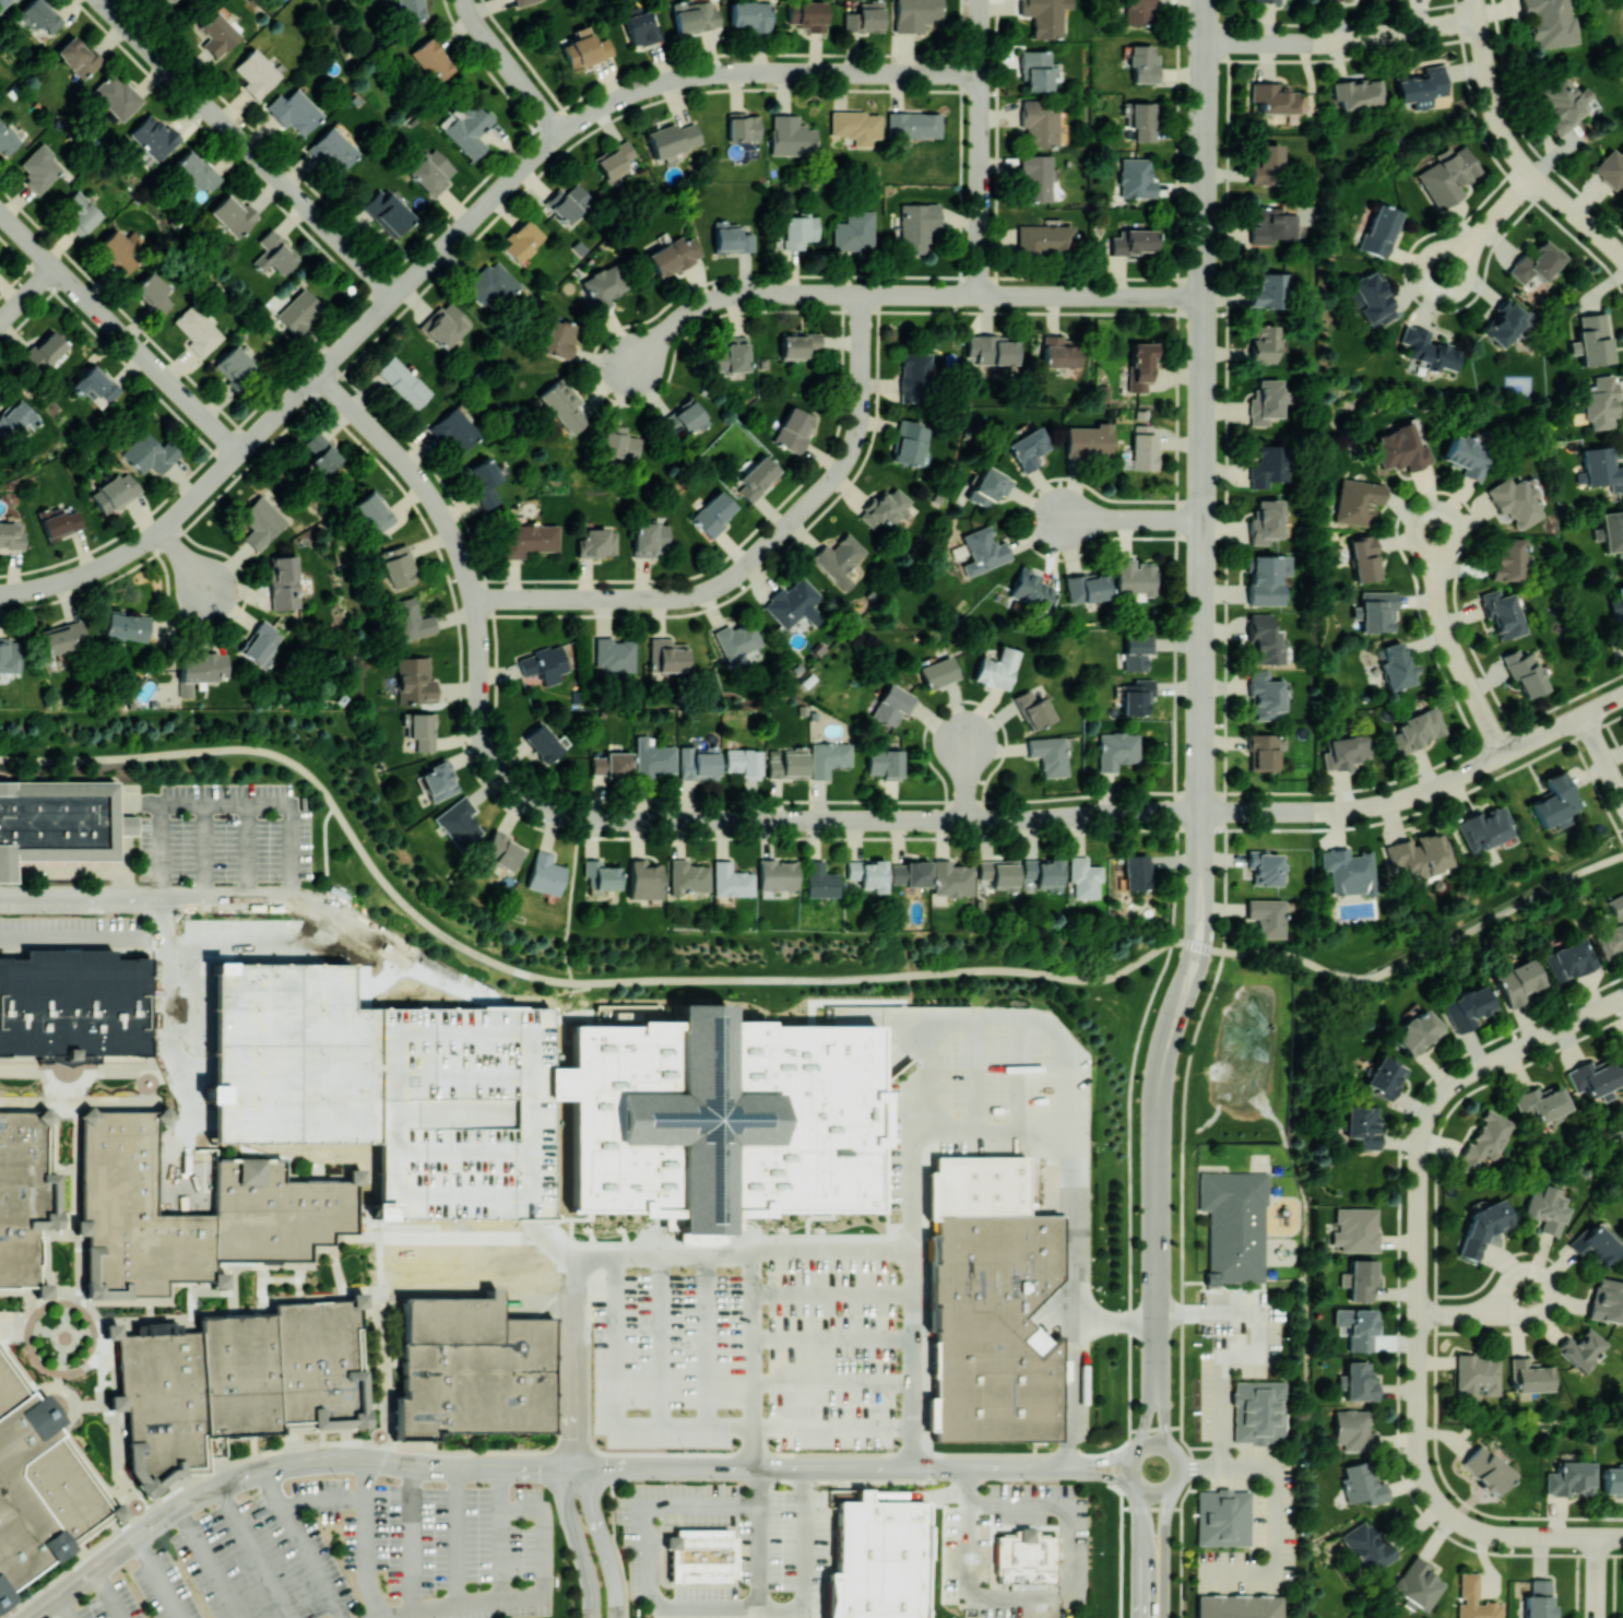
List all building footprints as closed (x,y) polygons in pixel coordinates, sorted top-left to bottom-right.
[(13,0),(0,0),(0,13),(13,0)] [(63,21),(43,0),(29,0),(19,10),(37,28),(41,24),(50,34),(63,21)] [(403,22),(426,16),(421,0),(397,0),(403,22)] [(714,0),(703,0),(672,4),(676,32),(717,26),(714,0)] [(895,32),(922,32),(922,19),(941,19),(940,0),(895,0),(895,32)] [(1060,38),(1060,8),(1070,8),(1070,0),(1021,0),(1021,15),(1032,15),(1031,37),(1060,38)] [(1125,24),(1154,25),(1154,0),(1126,0),(1125,24)] [(1572,16),(1568,16),(1566,0),(1520,0),(1522,15),(1527,15),(1530,40),(1536,39),(1537,48),(1576,43),(1572,16)] [(731,30),(770,30),(770,2),(731,1),(731,30)] [(825,1),(788,1),(788,23),(798,23),(798,31),(825,30),(825,1)] [(882,32),(883,1),(858,1),(858,12),(844,11),(844,31),(882,32)] [(631,46),(663,39),(660,23),(651,24),(648,10),(624,15),(631,46)] [(239,35),(214,11),(198,27),(208,37),(201,44),(216,58),(239,35)] [(613,54),(606,37),(596,41),(592,32),(560,44),(570,70),(613,54)] [(101,60),(73,33),(54,52),(82,80),(101,60)] [(431,83),(454,70),(433,36),(411,50),(431,83)] [(1131,83),(1157,82),(1156,53),(1153,53),(1153,44),(1130,44),(1131,83)] [(233,67),(247,81),(242,86),(256,100),(281,74),(253,47),(233,67)] [(1025,90),(1049,90),(1048,50),(1020,51),(1020,72),(1025,72),(1025,90)] [(1395,78),(1398,102),(1411,101),(1413,110),(1431,108),(1430,96),(1445,94),(1442,64),(1422,66),(1423,74),(1395,78)] [(90,91),(122,121),(142,100),(111,70),(90,91)] [(1534,92),(1552,117),(1546,121),(1556,135),(1590,111),(1583,101),(1591,96),(1584,86),(1575,92),(1561,72),(1534,92)] [(1381,105),(1379,77),(1332,82),(1334,100),(1340,99),(1341,108),(1381,105)] [(1250,83),(1250,102),(1260,102),(1260,113),(1296,113),(1297,92),(1287,92),(1287,83),(1250,83)] [(284,98),(278,93),(264,106),(284,127),(289,123),(301,135),(323,115),(296,87),(284,98)] [(473,160),(487,146),(477,136),(493,119),(473,99),(462,111),(456,106),(437,125),(473,160)] [(1026,127),(1025,145),(1057,146),(1058,100),(1021,99),(1020,127),(1026,127)] [(1156,102),(1131,102),(1130,127),(1136,127),(1136,140),(1155,141),(1156,102)] [(128,134),(158,162),(180,140),(150,111),(128,134)] [(830,136),(853,136),(853,146),(870,146),(870,138),(880,138),(880,111),(830,112),(830,136)] [(940,113),(888,112),(887,137),(940,137),(940,113)] [(759,140),(758,113),(728,114),(728,140),(759,140)] [(772,154),(816,154),(815,126),(798,126),(797,114),(771,114),(772,154)] [(21,140),(0,119),(0,155),(3,158),(21,140)] [(701,145),(695,122),(676,127),(675,123),(646,131),(653,157),(701,145)] [(334,175),(358,153),(332,124),(308,147),(334,175)] [(605,182),(628,173),(624,161),(635,156),(628,141),(594,155),(605,182)] [(19,163),(29,173),(23,179),(37,195),(66,167),(41,142),(19,163)] [(1279,144),(1256,144),(1256,167),(1250,167),(1250,185),(1280,184),(1279,144)] [(1416,173),(1436,210),(1463,195),(1457,183),(1478,171),(1464,144),(1451,151),(1449,146),(1433,154),(1438,162),(1416,173)] [(432,199),(450,182),(446,177),(454,169),(432,145),(405,170),(432,199)] [(221,178),(189,147),(172,165),(204,195),(221,178)] [(1614,190),(1617,187),(1622,193),(1622,148),(1618,153),(1611,148),(1591,170),(1614,190)] [(1049,201),(1050,155),(1020,154),(1019,200),(1049,201)] [(1156,180),(1150,180),(1150,158),(1120,158),(1120,197),(1155,197),(1156,180)] [(564,193),(559,188),(544,202),(566,226),(593,201),(576,182),(564,193)] [(102,214),(76,189),(62,204),(74,216),(67,223),(80,237),(102,214)] [(257,216),(229,189),(208,212),(236,238),(257,216)] [(392,238),(413,218),(388,191),(383,195),(377,190),(362,205),(392,238)] [(1383,258),(1400,211),(1377,202),(1359,249),(1383,258)] [(939,203),(900,203),(900,228),(897,228),(897,253),(927,254),(927,229),(938,229),(939,203)] [(1250,224),(1249,244),(1271,244),(1271,238),(1295,239),(1296,213),(1279,213),(1279,207),(1253,207),(1252,224),(1250,224)] [(833,250),(864,251),(864,245),(873,245),(873,210),(846,210),(845,222),(833,222),(833,250)] [(782,249),(803,249),(804,240),(817,240),(817,215),(783,215),(782,249)] [(500,244),(516,263),(544,238),(527,219),(500,244)] [(753,252),(753,233),(739,233),(738,222),(714,223),(715,252),(753,252)] [(1072,224),(1017,226),(1017,254),(1072,253),(1072,224)] [(280,275),(299,255),(269,227),(256,241),(264,248),(251,262),(262,272),(269,264),(280,275)] [(124,238),(115,228),(96,245),(123,274),(140,259),(132,250),(142,242),(132,231),(124,238)] [(1154,229),(1118,229),(1119,237),(1110,237),(1110,253),(1154,253),(1154,229)] [(692,237),(684,241),(681,235),(646,254),(659,279),(702,256),(692,237)] [(1506,271),(1521,284),(1532,272),(1542,281),(1564,258),(1542,238),(1533,247),(1537,251),(1527,261),(1520,255),(1506,271)] [(464,287),(485,307),(490,302),(497,309),(520,285),(492,258),(464,287)] [(581,278),(595,311),(615,303),(612,296),(629,289),(617,262),(581,278)] [(172,302),(163,292),(169,286),(152,269),(133,287),(159,315),(172,302)] [(1350,281),(1364,307),(1359,309),(1370,328),(1397,313),(1374,269),(1350,281)] [(1250,306),(1286,307),(1286,273),(1258,272),(1258,288),(1250,288),(1250,306)] [(275,315),(294,336),(323,308),(304,287),(275,315)] [(420,327),(444,350),(471,321),(446,298),(420,327)] [(1528,318),(1507,298),(1479,328),(1500,348),(1528,318)] [(172,320),(190,341),(187,344),(200,358),(223,337),(192,302),(172,320)] [(1610,362),(1605,312),(1577,315),(1580,340),(1569,341),(1570,354),(1580,353),(1582,365),(1610,362)] [(542,350),(567,358),(577,327),(551,319),(542,350)] [(1275,324),(1251,324),(1252,363),(1276,362),(1275,324)] [(1429,331),(1404,324),(1400,342),(1413,345),(1409,361),(1437,368),(1438,366),(1453,370),(1459,348),(1427,340),(1429,331)] [(67,345),(52,330),(22,358),(37,373),(67,345)] [(781,358),(819,359),(819,333),(782,332),(781,358)] [(976,363),(1017,364),(1017,340),(1003,340),(1003,335),(968,334),(968,356),(976,356),(976,363)] [(714,372),(748,371),(747,336),(724,337),(725,341),(713,342),(714,372)] [(1080,367),(1081,339),(1044,338),(1043,366),(1080,367)] [(1146,392),(1146,383),(1152,383),(1153,343),(1131,342),(1129,392),(1146,392)] [(236,390),(258,369),(234,344),(212,365),(236,390)] [(373,372),(411,412),(430,394),(392,354),(373,372)] [(928,354),(901,354),(900,398),(928,398),(928,354)] [(120,390),(95,362),(69,385),(78,396),(84,390),(101,408),(120,390)] [(1589,429),(1613,427),(1612,417),(1615,416),(1614,401),(1616,401),(1614,374),(1593,376),(1594,385),(1580,386),(1583,421),(1588,420),(1589,429)] [(537,395),(571,435),(594,416),(560,376),(537,395)] [(1281,417),(1281,378),(1258,378),(1258,389),(1250,389),(1250,425),(1269,425),(1269,417),(1281,417)] [(15,395),(0,411),(0,435),(5,440),(24,420),(31,427),(39,418),(15,395)] [(708,419),(688,397),(661,422),(673,435),(681,427),(690,436),(708,419)] [(455,456),(480,434),(455,405),(429,426),(455,456)] [(772,441),(797,453),(814,417),(789,405),(772,441)] [(919,466),(927,424),(900,418),(892,460),(919,466)] [(1433,463),(1419,420),(1372,436),(1383,470),(1405,463),(1408,471),(1433,463)] [(1111,422),(1096,421),(1096,427),(1066,427),(1066,455),(1110,456),(1111,422)] [(640,437),(626,435),(628,426),(605,423),(601,456),(638,460),(640,437)] [(1156,433),(1151,433),(1151,424),(1132,424),(1131,469),(1155,469),(1156,433)] [(1005,443),(1022,473),(1038,464),(1034,456),(1050,448),(1037,425),(1005,443)] [(119,452),(140,474),(149,465),(158,474),(180,454),(166,439),(159,446),(143,430),(119,452)] [(343,457),(316,430),(303,442),(315,455),(308,462),(322,477),(343,457)] [(1479,482),(1493,448),(1453,432),(1442,459),(1464,468),(1461,475),(1479,482)] [(1284,481),(1285,445),(1251,444),(1251,487),(1268,487),(1268,480),(1284,481)] [(1610,483),(1610,491),(1622,490),(1622,465),(1614,465),(1613,446),(1582,448),(1585,485),(1610,483)] [(737,489),(749,502),(781,472),(763,454),(738,478),(743,484),(737,489)] [(465,469),(484,509),(499,502),(491,484),(501,479),(491,457),(465,469)] [(1012,480),(985,465),(967,498),(989,509),(998,493),(1003,496),(1012,480)] [(89,494),(105,516),(140,490),(125,468),(89,494)] [(1544,515),(1529,487),(1527,488),(1522,478),(1511,483),(1508,477),(1485,489),(1499,515),(1506,511),(1516,530),(1544,515)] [(1335,522),(1371,526),(1374,503),(1382,503),(1384,484),(1340,478),(1335,522)] [(890,528),(910,499),(893,487),(888,494),(879,488),(858,518),(873,528),(879,520),(890,528)] [(353,502),(373,535),(395,522),(375,489),(353,502)] [(690,517),(710,539),(724,525),(720,520),(735,506),(719,490),(690,517)] [(257,552),(288,520),(260,494),(239,515),(252,528),(243,538),(257,552)] [(1249,544),(1267,544),(1267,537),(1279,537),(1280,499),(1257,499),(1257,518),(1249,518),(1249,544)] [(82,529),(73,501),(37,512),(46,540),(82,529)] [(1604,552),(1617,551),(1617,556),(1622,555),(1622,510),(1601,512),(1604,552)] [(0,522),(0,548),(24,547),(23,530),(16,531),(15,521),(0,522)] [(632,556),(667,556),(667,522),(633,521),(632,556)] [(557,523),(502,524),(503,558),(524,558),(523,551),(558,551),(557,523)] [(962,534),(971,560),(961,564),(965,576),(1011,559),(1004,540),(995,544),(988,524),(962,534)] [(615,529),(577,529),(577,556),(615,556),(615,529)] [(825,543),(810,558),(845,591),(854,582),(844,573),(866,550),(846,531),(830,548),(825,543)] [(1377,580),(1374,536),(1351,538),(1354,582),(1377,580)] [(1522,538),(1493,537),(1491,580),(1521,580),(1522,538)] [(418,581),(406,543),(380,551),(391,589),(418,581)] [(272,609),(299,608),(297,555),(270,556),(272,609)] [(1249,605),(1282,604),(1281,574),(1291,574),(1290,555),(1248,555),(1249,605)] [(1135,559),(1116,559),(1117,601),(1143,600),(1143,596),(1155,596),(1154,562),(1135,563),(1135,559)] [(1045,609),(1053,586),(1040,581),(1042,574),(1021,566),(1009,596),(1045,609)] [(1109,598),(1105,571),(1065,577),(1069,604),(1109,598)] [(785,630),(801,613),(814,626),(823,617),(811,605),(820,595),(800,575),(785,589),(782,586),(761,605),(785,630)] [(1618,599),(1610,600),(1613,621),(1621,620),(1622,632),(1622,585),(1616,586),(1618,599)] [(1497,640),(1522,632),(1510,592),(1500,595),(1497,588),(1478,594),(1486,618),(1490,617),(1497,640)] [(1361,631),(1393,631),(1393,591),(1362,591),(1361,631)] [(437,632),(432,614),(420,617),(414,595),(389,602),(399,642),(437,632)] [(102,633),(145,642),(150,617),(107,608),(102,633)] [(1272,613),(1248,613),(1248,643),(1252,643),(1252,663),(1283,663),(1283,637),(1272,637),(1272,613)] [(284,633),(259,618),(239,653),(264,668),(284,633)] [(44,654),(86,646),(81,620),(39,628),(44,654)] [(712,633),(728,663),(763,645),(751,621),(738,628),(735,621),(712,633)] [(1124,670),(1146,670),(1145,653),(1154,653),(1153,634),(1124,634),(1124,670)] [(20,672),(19,641),(7,641),(7,637),(0,637),(0,672),(20,672)] [(595,637),(596,672),(634,671),(634,640),(613,640),(613,637),(595,637)] [(687,643),(671,643),(671,638),(650,637),(649,671),(686,672),(687,643)] [(1382,645),(1386,662),(1381,663),(1388,690),(1414,683),(1411,672),(1403,640),(1382,645)] [(516,657),(521,677),(538,672),(543,686),(559,681),(557,673),(567,671),(559,644),(516,657)] [(1006,690),(1018,650),(1001,645),(996,660),(980,656),(973,680),(1006,690)] [(1520,655),(1517,648),(1502,654),(1522,699),(1545,689),(1529,651),(1520,655)] [(179,696),(194,696),(194,688),(204,688),(204,680),(228,680),(227,652),(178,653),(179,696)] [(958,677),(949,655),(918,668),(927,690),(958,677)] [(435,679),(429,680),(428,656),(397,657),(399,703),(436,701),(435,679)] [(1268,669),(1248,669),(1248,694),(1252,694),(1252,720),(1282,720),(1283,679),(1267,678),(1268,669)] [(1150,678),(1133,679),(1133,684),(1122,684),(1123,714),(1151,714),(1150,678)] [(909,715),(918,697),(887,683),(871,716),(894,727),(901,711),(909,715)] [(1044,695),(1034,699),(1030,689),(1016,694),(1028,728),(1053,719),(1044,695)] [(1444,733),(1437,706),(1400,717),(1402,726),(1390,729),(1397,753),(1424,745),(1422,739),(1444,733)] [(408,737),(415,737),(415,751),(433,751),(434,713),(409,712),(408,737)] [(562,748),(542,721),(522,737),(544,763),(562,748)] [(1138,733),(1100,732),(1099,771),(1116,771),(1116,762),(1138,763),(1138,733)] [(1250,770),(1277,770),(1276,733),(1249,733),(1250,770)] [(1325,771),(1352,767),(1351,760),(1369,758),(1366,734),(1327,738),(1329,751),(1323,752),(1325,771)] [(635,735),(635,776),(674,775),(674,745),(646,745),(646,735),(635,735)] [(1027,738),(1027,756),(1040,755),(1041,777),(1066,776),(1064,736),(1027,738)] [(851,766),(850,742),(811,743),(812,779),(829,778),(828,767),(851,766)] [(679,778),(717,779),(718,747),(680,746),(679,778)] [(768,759),(768,778),(806,778),(806,746),(792,746),(792,752),(781,752),(781,759),(768,759)] [(760,748),(725,749),(725,771),(741,770),(741,779),(761,779),(760,748)] [(882,779),(902,779),(901,748),(867,749),(867,774),(882,774),(882,779)] [(591,756),(591,774),(605,774),(605,777),(630,778),(630,752),(604,751),(604,756),(591,756)] [(458,791),(446,758),(427,764),(430,772),(419,776),(429,802),(458,791)] [(1540,828),(1553,823),(1556,829),(1570,823),(1566,814),(1578,809),(1561,770),(1542,778),(1549,794),(1529,802),(1540,828)] [(16,865),(120,865),(120,839),(140,839),(140,820),(120,820),(120,787),(0,786),(0,888),(16,888),(16,865)] [(470,813),(475,810),(465,795),(435,815),(457,849),(482,833),(470,813)] [(1455,821),(1467,852),(1510,836),(1504,822),(1507,821),(1501,804),(1483,811),(1483,810),(1455,821)] [(480,854),(512,873),(526,847),(494,829),(480,854)] [(1450,864),(1437,829),(1411,839),(1410,836),(1381,846),(1390,871),(1403,867),(1408,880),(1450,864)] [(1370,852),(1347,854),(1347,848),(1319,850),(1320,870),(1329,870),(1330,894),(1372,892),(1370,852)] [(526,888),(558,895),(565,866),(550,862),(552,854),(535,850),(526,888)] [(1280,885),(1281,852),(1247,851),(1247,876),(1258,876),(1257,885),(1280,885)] [(1125,889),(1148,888),(1147,854),(1125,855),(1125,889)] [(1100,898),(1101,865),(1087,865),(1087,856),(1070,856),(1070,882),(1074,882),(1074,898),(1100,898)] [(1023,860),(1023,878),(1036,878),(1036,889),(1061,889),(1061,858),(1048,858),(1048,860),(1023,860)] [(618,889),(618,866),(598,865),(598,859),(583,859),(583,877),(587,877),(587,889),(618,889)] [(660,863),(646,864),(646,859),(628,859),(629,899),(661,898),(660,863)] [(708,865),(686,864),(686,859),(669,859),(669,891),(708,892),(708,865)] [(796,889),(795,859),(758,860),(759,890),(796,889)] [(951,859),(933,860),(934,896),(974,895),(973,865),(951,865),(951,859)] [(979,878),(992,878),(992,890),(1017,890),(1016,859),(979,860),(979,878)] [(713,896),(753,895),(752,871),(730,871),(730,860),(713,860),(713,896)] [(806,897),(838,896),(838,872),(823,872),(823,860),(805,860),(806,897)] [(846,860),(846,878),(859,879),(859,886),(871,887),(871,892),(884,892),(884,861),(846,860)] [(929,885),(929,862),(890,862),(890,885),(929,885)] [(1616,923),(1604,928),(1607,934),(1595,939),(1604,960),(1622,952),(1622,892),(1605,900),(1616,923)] [(1284,899),(1247,899),(1247,918),(1257,919),(1256,937),(1283,937),(1284,899)] [(1554,982),(1596,966),(1585,937),(1543,953),(1554,982)] [(36,1054),(36,1062),(97,1062),(97,1053),(130,1053),(130,1054),(147,1054),(147,1038),(145,1038),(145,975),(147,975),(147,956),(130,956),(130,957),(111,957),(111,948),(23,948),(23,957),(4,957),(4,955),(0,955),(0,1054),(36,1054)] [(1508,1010),(1525,1002),(1521,995),(1542,985),(1530,958),(1492,975),(1508,1010)] [(381,1143),(220,1141),(221,960),(357,961),(356,1007),(382,1007),(381,1143)] [(1455,1034),(1475,1026),(1472,1018),(1494,1008),(1483,983),(1441,1001),(1455,1034)] [(383,1216),(381,1143),(382,1007),(497,1007),(559,1006),(559,1065),(559,1101),(560,1215),(383,1216)] [(559,1101),(579,1101),(579,1210),(647,1210),(647,1219),(688,1219),(688,1232),(744,1233),(745,1219),(781,1219),(781,1214),(889,1215),(890,1145),(898,1146),(898,1090),(889,1090),(890,1027),(780,1027),(780,1018),(739,1018),(739,1006),(689,1006),(689,1017),(649,1016),(649,1025),(579,1025),(579,1065),(559,1065),(559,1101)] [(1411,1057),(1429,1040),(1431,1043),(1445,1030),(1423,1007),(1391,1036),(1411,1057)] [(1407,1068),(1380,1053),(1362,1085),(1389,1100),(1407,1068)] [(1614,1060),(1593,1069),(1589,1060),(1566,1070),(1575,1093),(1588,1087),(1592,1096),(1600,1093),(1603,1102),(1615,1097),(1611,1087),(1622,1082),(1622,1080),(1614,1060)] [(1561,1086),(1540,1094),(1537,1086),(1513,1095),(1522,1119),(1535,1114),(1538,1123),(1551,1118),(1553,1122),(1562,1119),(1559,1113),(1570,1109),(1561,1086)] [(164,1102),(158,1109),(95,1108),(90,1103),(81,1113),(83,1115),(83,1218),(78,1218),(78,1232),(91,1232),(91,1244),(88,1244),(88,1296),(131,1296),(131,1292),(168,1292),(168,1278),(214,1278),(214,1284),(228,1284),(228,1269),(216,1269),(216,1259),(308,1259),(308,1242),(330,1241),(330,1230),(355,1230),(354,1180),(362,1180),(362,1167),(346,1167),(347,1179),(283,1180),(282,1155),(214,1156),(215,1213),(157,1213),(156,1115),(164,1123),(175,1113),(164,1102)] [(39,1286),(39,1297),(51,1297),(51,1285),(40,1285),(39,1264),(42,1264),(42,1241),(39,1241),(39,1229),(62,1229),(62,1173),(47,1173),(46,1126),(57,1117),(46,1106),(42,1111),(0,1111),(0,1286),(39,1286)] [(1357,1149),(1378,1149),(1379,1132),(1376,1132),(1376,1106),(1346,1106),(1345,1137),(1357,1137),(1357,1149)] [(1513,1121),(1486,1109),(1471,1143),(1467,1141),(1456,1164),(1476,1173),(1484,1155),(1496,1160),(1513,1121)] [(934,1172),(940,1172),(940,1158),(1028,1157),(1028,1217),(1067,1216),(1067,1278),(1031,1318),(1056,1341),(1066,1341),(1067,1441),(938,1442),(938,1432),(931,1432),(929,1401),(937,1401),(937,1332),(928,1332),(928,1236),(935,1236),(934,1172)] [(1198,1209),(1208,1209),(1208,1271),(1205,1271),(1205,1286),(1218,1286),(1218,1280),(1263,1282),(1263,1203),(1266,1203),(1266,1172),(1198,1172),(1198,1209)] [(1530,1189),(1524,1216),(1542,1220),(1539,1232),(1559,1237),(1566,1207),(1561,1205),(1564,1192),(1541,1187),(1540,1192),(1530,1189)] [(1515,1223),(1502,1196),(1469,1212),(1457,1258),(1477,1263),(1484,1233),(1489,1235),(1505,1228),(1515,1223)] [(1377,1208),(1336,1207),(1336,1230),(1332,1230),(1331,1245),(1341,1245),(1341,1250),(1377,1251),(1377,1208)] [(1585,1247),(1602,1265),(1620,1248),(1593,1221),(1567,1245),(1577,1255),(1585,1247)] [(1374,1259),(1350,1259),(1349,1300),(1373,1301),(1374,1259)] [(1594,1277),(1589,1318),(1622,1323),(1622,1281),(1594,1277)] [(485,1298),(485,1289),(497,1289),(497,1318),(554,1318),(554,1434),(435,1434),(435,1442),(392,1442),(392,1399),(400,1399),(400,1298),(485,1298)] [(350,1291),(350,1299),(273,1300),(273,1311),(200,1313),(201,1330),(179,1330),(120,1334),(119,1321),(106,1322),(107,1336),(118,1336),(121,1394),(110,1394),(110,1407),(123,1407),(123,1404),(129,1404),(130,1468),(139,1481),(138,1481),(146,1496),(161,1486),(159,1485),(174,1474),(185,1474),(185,1471),(210,1469),(208,1434),(281,1431),(281,1426),(311,1424),(311,1427),(367,1425),(365,1368),(360,1368),(358,1306),(365,1304),(364,1290),(350,1291)] [(1372,1351),(1373,1321),(1373,1309),(1334,1309),(1334,1326),(1341,1326),(1341,1334),(1349,1334),(1349,1351),(1372,1351)] [(1607,1344),(1588,1326),(1574,1341),(1567,1335),(1555,1348),(1581,1372),(1607,1344)] [(59,1337),(64,1343),(71,1342),(73,1335),(69,1330),(61,1331),(59,1337)] [(13,1597),(0,1607),(0,1344),(38,1397),(45,1393),(64,1420),(57,1426),(115,1504),(118,1501),(128,1514),(116,1523),(111,1517),(73,1545),(75,1547),(54,1562),(52,1559),(9,1591),(13,1597)] [(1498,1392),(1499,1355),(1456,1355),(1456,1389),(1463,1389),(1463,1398),(1475,1398),(1475,1392),(1498,1392)] [(1528,1356),(1511,1357),(1512,1392),(1551,1391),(1550,1363),(1528,1364),(1528,1356)] [(1369,1362),(1346,1361),(1345,1400),(1375,1400),(1376,1371),(1369,1371),(1369,1362)] [(1234,1404),(1231,1404),(1231,1391),(1233,1391),(1233,1381),(1283,1381),(1283,1441),(1265,1441),(1265,1444),(1252,1444),(1252,1441),(1234,1441),(1234,1404)] [(1334,1443),(1343,1443),(1343,1449),(1375,1450),(1376,1432),(1368,1432),(1369,1410),(1335,1409),(1334,1443)] [(1459,1464),(1493,1496),(1513,1475),(1479,1443),(1459,1464)] [(1343,1466),(1346,1478),(1341,1479),(1348,1503),(1367,1499),(1369,1504),(1388,1499),(1384,1481),(1375,1483),(1370,1459),(1343,1466)] [(1592,1461),(1554,1461),(1554,1471),(1545,1471),(1545,1495),(1569,1495),(1569,1494),(1592,1494),(1592,1461)] [(1602,1465),(1603,1493),(1622,1492),(1622,1465),(1602,1465)] [(925,1500),(924,1617),(826,1617),(826,1571),(834,1571),(834,1562),(833,1562),(834,1522),(836,1522),(836,1499),(854,1500),(854,1487),(868,1487),(868,1500),(925,1500)] [(1197,1514),(1192,1514),(1192,1512),(1197,1512),(1197,1491),(1217,1491),(1217,1488),(1230,1488),(1230,1491),(1249,1491),(1248,1544),(1197,1544),(1197,1514)] [(1394,1556),(1367,1517),(1340,1535),(1367,1574),(1394,1556)] [(1008,1590),(1046,1590),(1046,1583),(1054,1583),(1054,1535),(1047,1535),(1047,1533),(1036,1533),(1036,1528),(1031,1528),(1031,1527),(1017,1527),(1017,1528),(1011,1528),(1011,1533),(1000,1533),(1000,1535),(995,1535),(995,1574),(997,1574),(997,1583),(1008,1583),(1008,1590)] [(670,1581),(670,1548),(664,1548),(664,1535),(675,1535),(675,1528),(730,1528),(730,1536),(736,1536),(736,1576),(730,1576),(730,1581),(670,1581)] [(1426,1611),(1444,1582),(1426,1571),(1430,1565),(1413,1554),(1391,1589),(1426,1611)] [(1460,1572),(1460,1601),(1458,1601),(1458,1617),(1500,1617),(1500,1602),(1477,1602),(1477,1573),(1460,1572)] [(1531,1579),(1530,1595),(1525,1595),(1524,1617),(1548,1617),(1549,1617),(1550,1579),(1531,1579)] [(1281,1596),(1281,1617),(1198,1617),(1198,1595),(1281,1596)]
